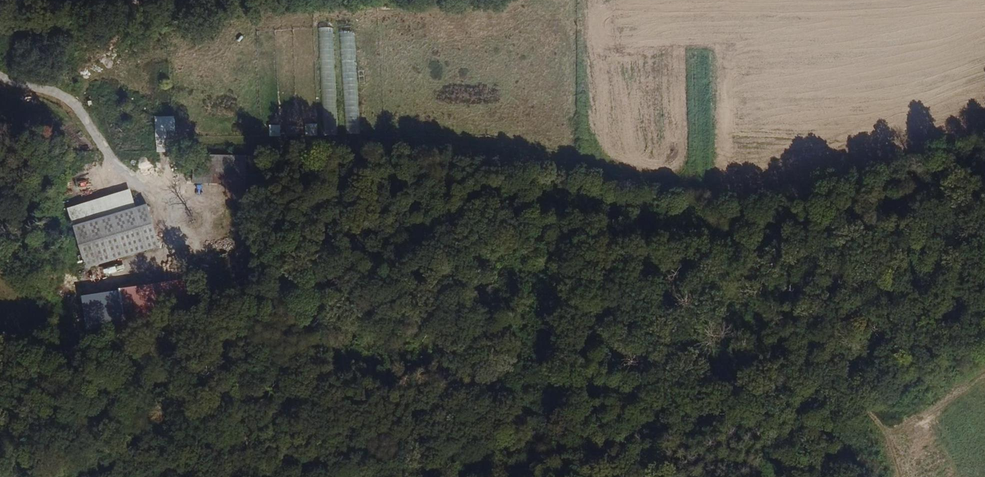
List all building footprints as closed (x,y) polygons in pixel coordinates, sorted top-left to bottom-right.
[(155,116),(156,152),(176,152),(175,116),(155,116)] [(305,135),(316,135),(316,124),(305,124),(305,135)] [(251,156),(192,155),(192,182),(250,183),(251,156)] [(68,208),(73,225),(136,207),(131,189),(68,208)] [(136,207),(73,225),(85,267),(159,245),(147,203),(136,207)] [(119,288),(119,290),(124,321),(191,311),(186,278),(119,288)] [(119,290),(81,296),(86,328),(124,323),(124,321),(119,290)]
